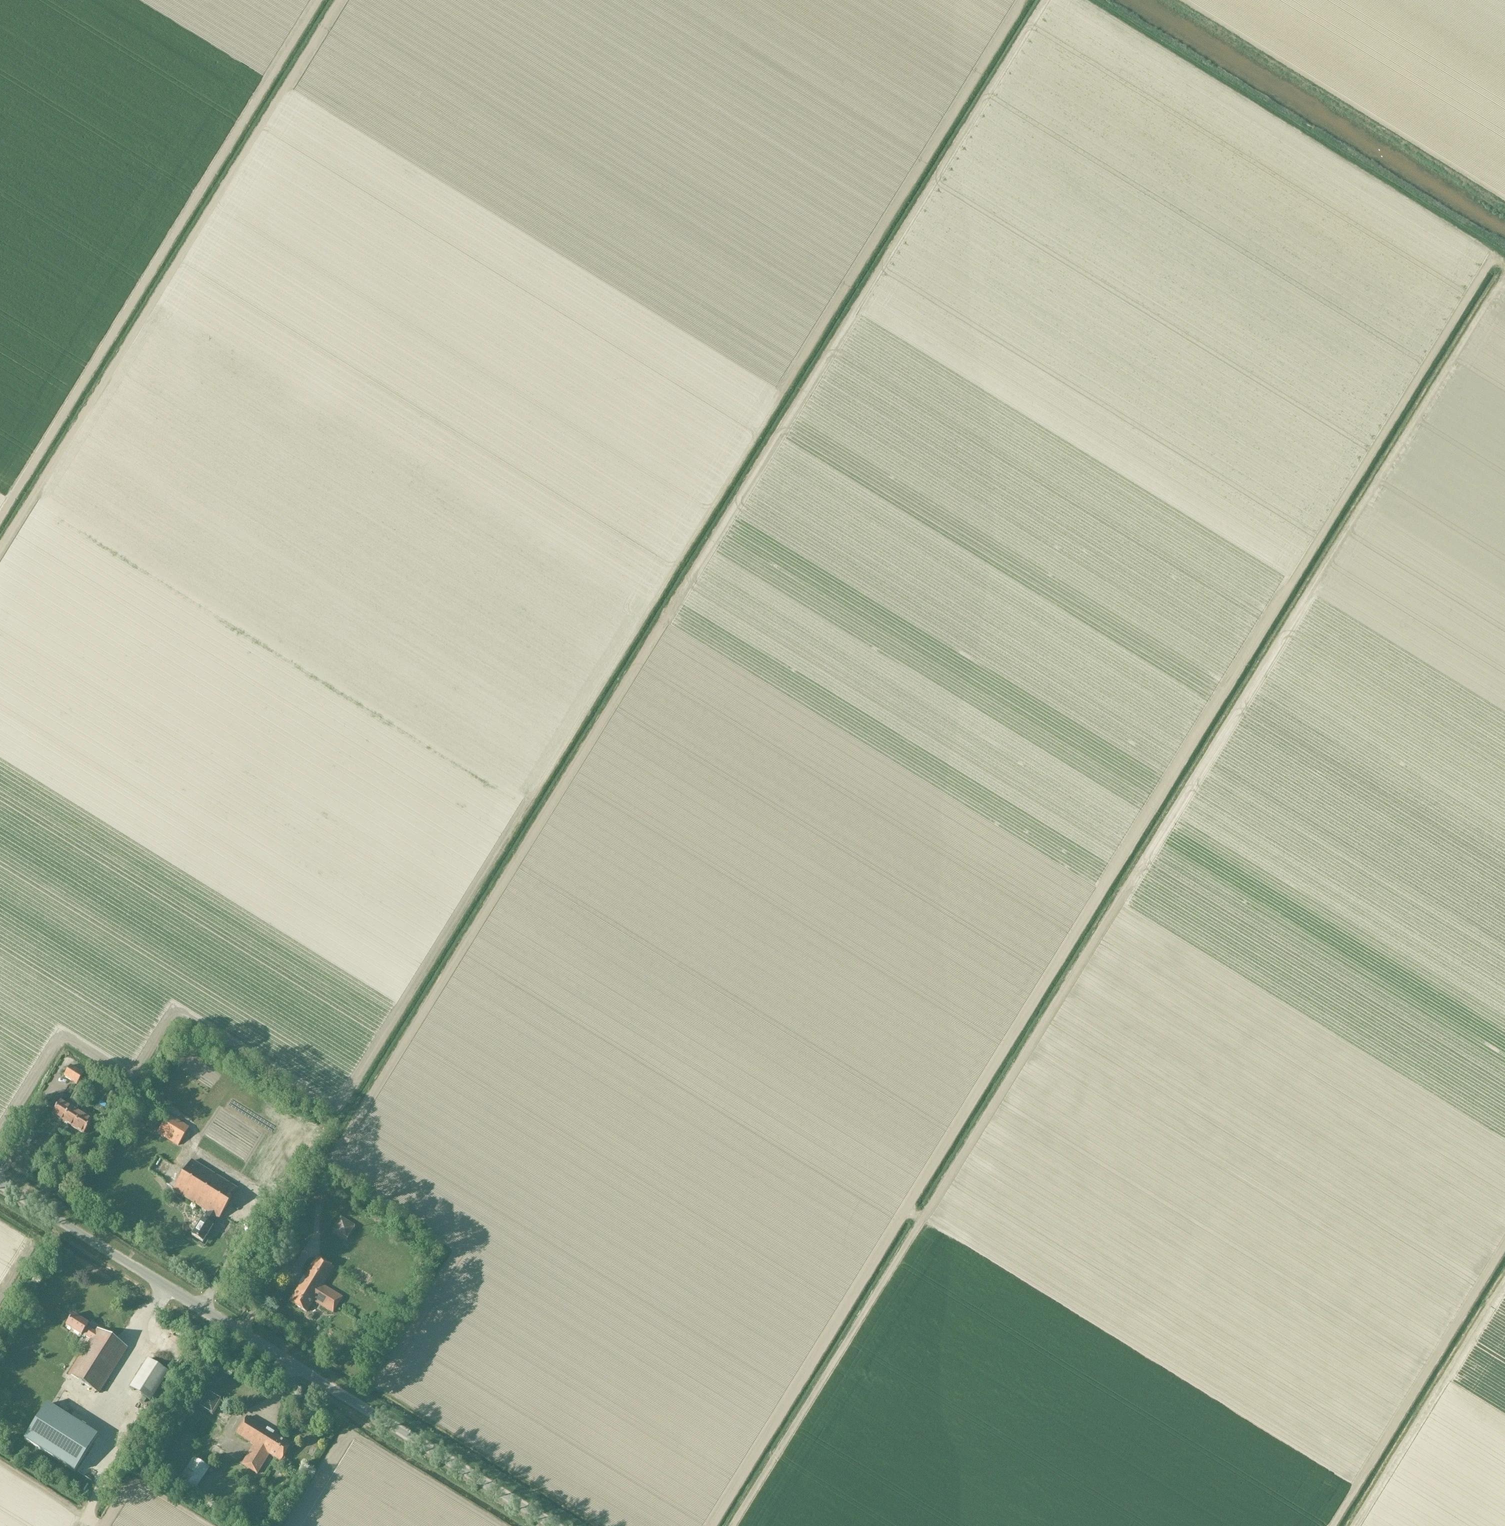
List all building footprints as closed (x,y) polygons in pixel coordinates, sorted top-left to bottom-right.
[(71,1067),(64,1077),(77,1086),(84,1075),(71,1067)] [(78,1106),(77,1105),(80,1100),(78,1099),(79,1096),(76,1094),(73,1098),(76,1100),(62,1122),(73,1128),(81,1115),(75,1112),(78,1106)] [(70,1101),(65,1106),(60,1103),(63,1099),(56,1095),(48,1107),(54,1111),(52,1115),(62,1122),(76,1100),(73,1098),(73,1099),(72,1098),(70,1101)] [(84,1111),(81,1115),(73,1128),(83,1135),(92,1121),(90,1120),(93,1116),(84,1111)] [(178,1147),(189,1129),(168,1116),(157,1134),(178,1147)] [(218,1220),(237,1190),(192,1162),(173,1192),(208,1214),(203,1222),(201,1221),(192,1237),(203,1244),(212,1228),(211,1227),(216,1219),(218,1220)] [(265,1220),(271,1210),(265,1207),(259,1216),(265,1220)] [(334,1227),(334,1242),(346,1243),(347,1228),(334,1227)] [(332,1313),(341,1298),(322,1286),(333,1269),(316,1258),(289,1303),(306,1313),(313,1302),(332,1313)] [(100,1395),(128,1350),(99,1332),(97,1334),(88,1329),(90,1327),(74,1317),(66,1329),(83,1339),(84,1337),(92,1342),(71,1377),(100,1395)] [(151,1402),(169,1372),(148,1358),(129,1388),(151,1402)] [(212,1417),(221,1403),(207,1394),(197,1408),(212,1417)] [(97,1437),(46,1405),(24,1440),(74,1472),(97,1437)] [(280,1461),(291,1444),(247,1417),(236,1434),(253,1445),(241,1464),(257,1474),(269,1454),(280,1461)] [(192,1494),(210,1468),(194,1457),(176,1484),(192,1494)]
